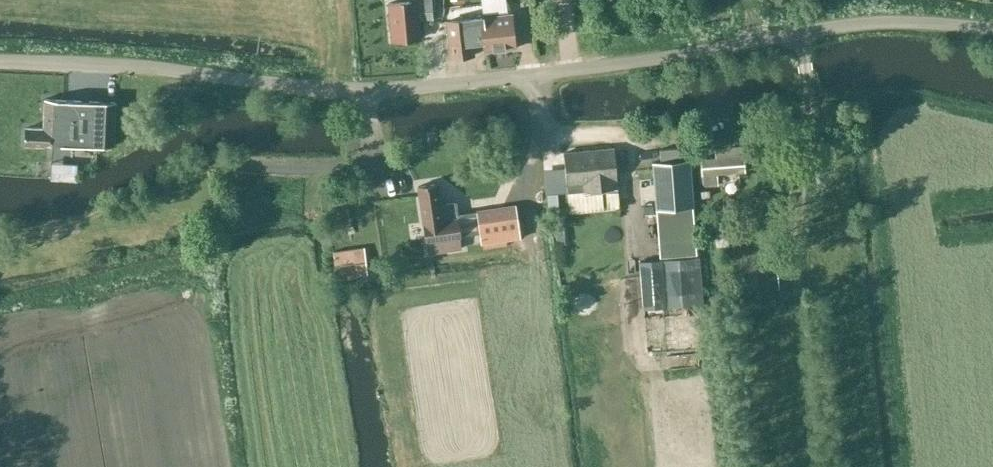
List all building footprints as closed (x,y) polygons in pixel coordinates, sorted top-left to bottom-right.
[(387,2),(391,39),(420,38),(418,12),(433,11),(432,0),(409,0),(409,1),(387,2)] [(483,41),(484,51),(515,48),(511,14),(446,21),(450,57),(473,55),(472,43),(483,41)] [(47,142),(61,143),(113,145),(115,100),(63,98),(43,97),(42,127),(25,126),(24,144),(43,144),(43,142),(47,142)] [(744,171),(742,145),(716,147),(717,158),(701,159),(703,185),(717,184),(716,173),(744,171)] [(617,180),(614,147),(564,152),(567,184),(567,192),(617,187),(616,180),(617,180)] [(693,206),(690,158),(652,161),(656,209),(664,208),(665,229),(693,226),(692,206),(693,206)] [(439,205),(436,184),(418,186),(423,224),(425,241),(435,239),(435,237),(459,233),(469,232),(467,217),(457,219),(455,202),(439,205)] [(520,238),(516,205),(476,210),(480,244),(520,238)] [(727,246),(725,211),(713,212),(715,246),(727,246)] [(357,275),(353,249),(334,251),(338,278),(357,275)] [(702,304),(699,256),(640,260),(643,309),(702,304)]
